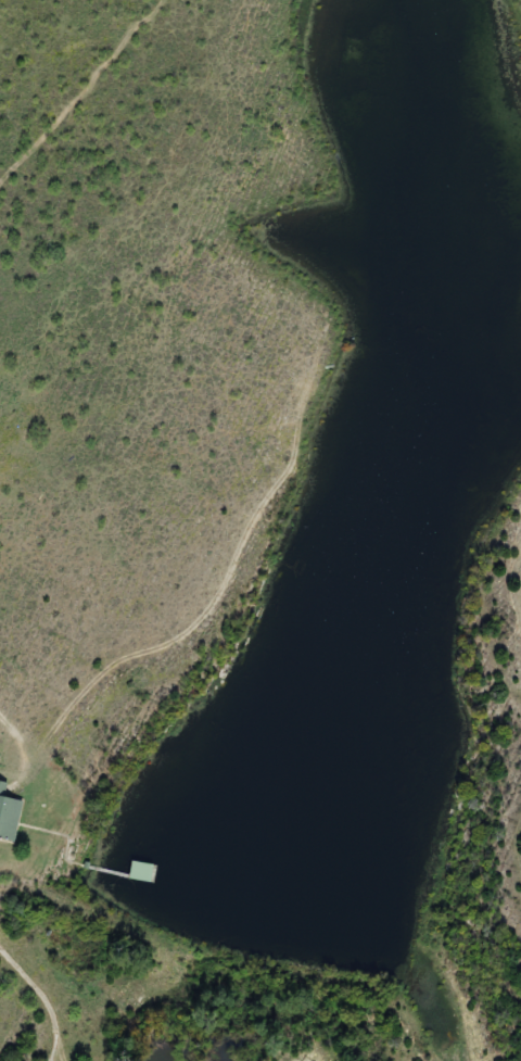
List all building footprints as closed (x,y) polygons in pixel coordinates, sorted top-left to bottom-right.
[(15,843),(22,802),(5,799),(7,784),(0,783),(0,840),(15,843)]
